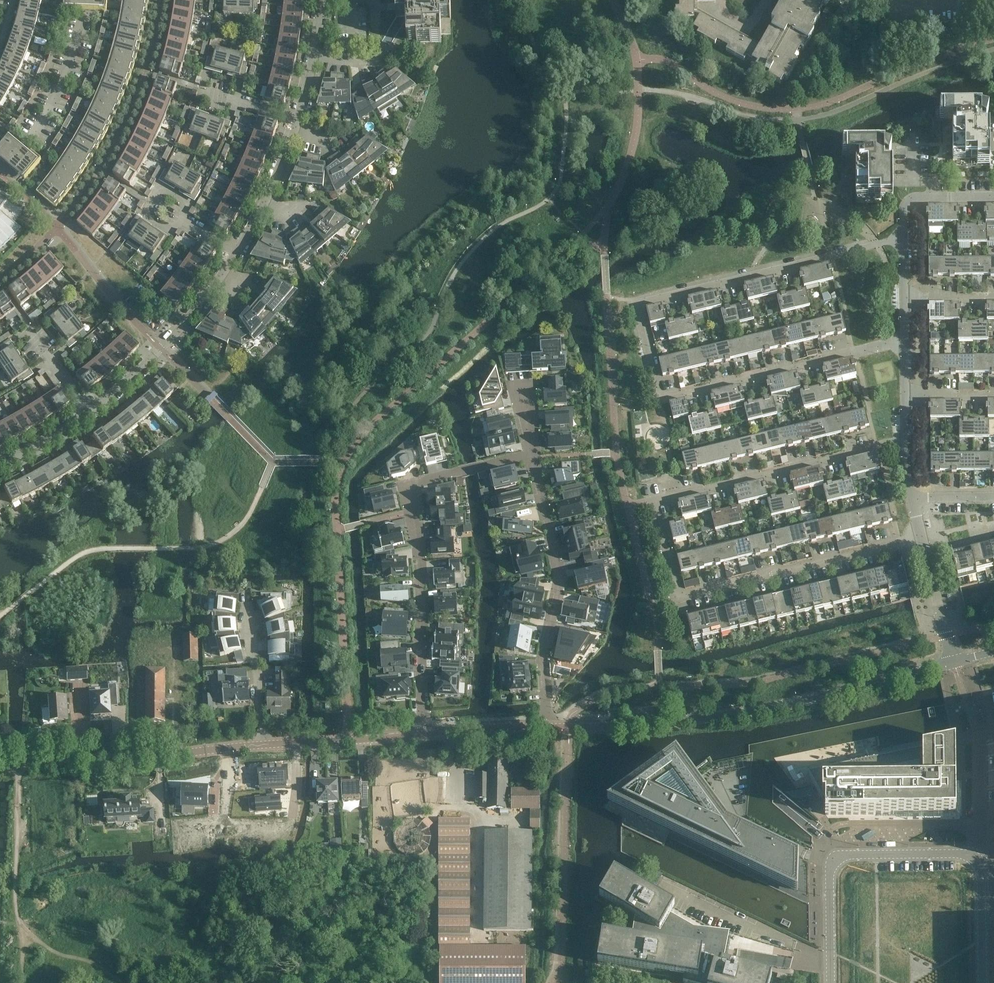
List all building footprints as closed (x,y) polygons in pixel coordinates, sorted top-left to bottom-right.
[(40,8),(41,4),(23,0),(22,5),(21,5),(20,10),(39,14),(40,8)] [(103,0),(69,0),(69,5),(77,6),(77,9),(95,9),(95,7),(103,7),(103,0)] [(146,7),(145,6),(145,2),(129,0),(126,0),(125,5),(124,11),(143,14),(144,10),(146,11),(146,7)] [(194,14),(195,3),(175,0),(175,5),(174,11),(194,14)] [(239,0),(224,0),(224,3),(220,2),(220,8),(224,8),(224,14),(238,15),(239,0)] [(254,0),(239,0),(238,15),(253,15),(254,9),(257,9),(258,4),(254,4),(254,0)] [(305,0),(285,0),(284,6),(304,8),(305,0)] [(450,0),(433,0),(433,1),(423,2),(423,0),(395,0),(396,17),(397,17),(406,16),(407,40),(417,40),(417,43),(441,43),(441,35),(451,35),(450,19),(451,19),(450,0)] [(683,8),(675,8),(675,15),(675,19),(694,18),(694,2),(716,1),(716,0),(683,0),(683,8)] [(820,17),(813,13),(819,2),(826,6),(829,0),(795,0),(790,8),(781,3),(778,10),(771,21),(773,22),(771,27),(770,27),(762,42),(759,48),(700,14),(695,24),(701,27),(697,34),(715,44),(719,37),(730,43),(726,50),(744,60),(748,54),(759,60),(756,67),(762,71),(764,72),(763,74),(777,82),(780,76),(787,80),(797,62),(791,58),(797,47),(804,51),(814,33),(807,29),(810,24),(815,26),(820,17)] [(303,19),(304,8),(284,6),(283,10),(283,17),(303,19)] [(38,19),(39,14),(20,10),(19,14),(20,14),(18,19),(37,24),(38,19)] [(145,18),(143,17),(143,14),(124,11),(123,17),(122,21),(141,25),(142,21),(144,22),(145,18)] [(192,24),(194,14),(174,11),(173,16),(172,21),(192,24)] [(301,30),(303,19),(283,17),(282,23),(281,27),(301,30)] [(35,27),(37,24),(18,19),(17,24),(16,23),(15,28),(34,33),(35,27)] [(141,28),(141,25),(122,21),(121,26),(120,31),(139,36),(140,32),(142,33),(143,29),(141,28)] [(190,35),(192,24),(172,21),(171,26),(170,31),(190,35)] [(299,40),(301,30),(281,27),(280,37),(299,40)] [(32,38),(34,33),(15,28),(14,32),(15,32),(13,37),(31,43),(32,38)] [(138,39),(139,36),(120,31),(119,37),(117,42),(137,47),(137,43),(139,44),(140,40),(138,39)] [(189,38),(190,35),(170,31),(169,36),(168,41),(188,45),(189,38)] [(29,47),(31,43),(13,37),(11,41),(10,41),(9,45),(27,52),(29,47)] [(297,51),(299,40),(280,37),(278,47),(297,51)] [(186,52),(188,45),(168,41),(167,46),(166,51),(185,56),(186,52)] [(136,50),(137,47),(117,42),(116,49),(115,52),(134,58),(135,54),(136,54),(137,51),(136,50)] [(26,57),(27,52),(9,45),(7,50),(8,50),(6,54),(24,62),(26,57)] [(295,62),(297,51),(278,47),(277,53),(276,58),(295,62)] [(225,72),(231,53),(216,49),(215,55),(211,54),(210,59),(213,60),(211,68),(216,70),(215,72),(222,74),(222,71),(225,72)] [(184,63),(185,56),(166,51),(165,56),(163,61),(183,66),(184,63)] [(132,61),(134,58),(115,52),(113,58),(112,62),(130,68),(131,65),(133,65),(134,62),(132,61)] [(246,69),(247,63),(243,62),(245,57),(231,53),(225,72),(228,73),(228,75),(234,77),(235,75),(240,76),(242,68),(246,69)] [(22,66),(24,62),(6,54),(5,59),(4,59),(2,63),(20,71),(22,66)] [(293,72),(295,62),(276,58),(274,68),(293,72)] [(181,74),(183,66),(163,61),(160,72),(179,78),(181,74)] [(129,72),(130,68),(112,62),(110,67),(108,72),(127,79),(128,75),(130,76),(131,72),(129,72)] [(20,71),(2,63),(0,66),(0,67),(1,67),(0,69),(0,72),(15,80),(17,75),(20,71)] [(290,83),(293,72),(274,68),(271,78),(290,83)] [(413,85),(402,74),(395,68),(396,70),(391,74),(387,69),(386,69),(386,70),(382,73),(400,95),(399,94),(403,91),(404,92),(404,91),(413,85)] [(15,80),(0,72),(0,83),(11,89),(13,84),(15,80)] [(126,82),(127,79),(108,72),(106,77),(105,82),(123,89),(124,86),(126,87),(127,83),(126,82)] [(400,95),(382,73),(381,74),(377,77),(377,76),(376,77),(380,82),(375,85),(376,87),(387,104),(391,102),(401,96),(400,95)] [(335,104),(337,75),(332,75),(332,74),(331,74),(330,81),(324,81),(324,79),(324,78),(318,103),(318,104),(319,103),(329,103),(330,103),(334,103),(334,104),(335,104)] [(351,104),(350,81),(350,84),(343,82),(344,76),(343,75),(343,76),(338,76),(338,75),(337,75),(335,104),(335,103),(340,103),(340,105),(351,104)] [(288,93),(290,83),(271,78),(268,88),(288,93)] [(175,91),(177,85),(158,79),(154,90),(173,97),(175,91)] [(122,93),(123,89),(105,82),(102,89),(101,92),(119,100),(120,96),(122,97),(123,94),(122,93)] [(0,83),(0,94),(6,98),(8,93),(11,89),(0,83)] [(387,104),(376,87),(375,85),(370,88),(367,83),(366,83),(367,84),(362,86),(362,85),(361,86),(373,111),(377,108),(378,110),(383,107),(384,107),(383,107),(387,104)] [(373,111),(361,86),(356,88),(355,88),(358,94),(352,97),(352,96),(351,96),(358,120),(368,114),(368,113),(373,111)] [(284,105),(288,94),(288,93),(268,88),(267,92),(265,100),(284,105)] [(172,100),(173,97),(154,90),(152,95),(151,100),(169,107),(172,100)] [(117,103),(119,100),(101,92),(100,95),(96,102),(114,110),(116,107),(118,107),(119,104),(117,103)] [(165,117),(169,107),(151,100),(149,105),(147,109),(165,117)] [(113,113),(114,110),(96,102),(94,107),(92,112),(110,120),(111,117),(113,118),(115,114),(113,113)] [(990,167),(989,128),(981,128),(981,121),(982,121),(986,123),(985,124),(986,125),(988,113),(988,114),(982,112),(982,108),(935,108),(935,122),(946,121),(947,125),(948,128),(953,127),(953,128),(952,128),(953,168),(990,167)] [(161,127),(165,117),(147,109),(145,114),(143,119),(161,127)] [(108,124),(110,120),(92,112),(87,121),(105,130),(106,127),(108,128),(110,124),(108,124)] [(204,137),(211,118),(208,117),(209,115),(203,113),(202,115),(197,113),(194,121),(190,120),(189,125),(192,126),(190,132),(204,137)] [(222,131),(225,123),(220,121),(221,119),(215,117),(214,119),(211,118),(204,137),(218,142),(220,136),(224,138),(226,133),(222,131)] [(274,137),(278,125),(259,118),(257,124),(255,130),(274,137)] [(158,134),(161,127),(143,119),(141,124),(139,128),(157,137),(158,134)] [(103,134),(105,130),(87,121),(84,128),(82,131),(99,140),(101,137),(103,138),(105,134),(103,134)] [(155,140),(157,137),(139,128),(136,133),(134,138),(152,147),(155,140)] [(270,147),(274,137),(255,130),(254,133),(252,140),(270,147)] [(98,143),(99,140),(82,131),(80,135),(77,140),(94,150),(96,147),(97,148),(99,144),(98,143)] [(386,151),(365,136),(367,138),(362,142),(357,138),(356,138),(357,139),(354,142),(353,142),(353,143),(373,162),(374,162),(373,161),(376,158),(377,158),(378,158),(377,158),(386,151)] [(150,150),(152,147),(134,138),(132,142),(129,147),(147,156),(150,150)] [(94,150),(77,140),(71,149),(88,160),(90,156),(92,157),(94,154),(92,153),(94,150)] [(266,157),(270,147),(252,140),(248,149),(266,157)] [(29,158),(31,156),(16,144),(14,146),(9,141),(0,151),(0,155),(4,159),(2,161),(16,173),(18,171),(24,176),(35,163),(29,158)] [(373,162),(353,143),(352,143),(353,143),(349,147),(348,147),(353,151),(348,155),(349,157),(362,173),(365,170),(366,171),(366,170),(374,163),(374,162),(373,162)] [(893,177),(893,163),(884,163),(884,156),(885,156),(889,159),(888,160),(889,160),(892,148),(891,148),(891,149),(885,148),(885,143),(842,144),(842,157),(849,157),(850,160),(851,163),(856,162),(856,163),(855,163),(856,203),(893,203),(893,177)] [(142,166),(147,156),(129,147),(125,156),(142,166)] [(88,160),(71,149),(69,154),(66,158),(82,169),(84,166),(86,167),(88,164),(86,163),(88,160)] [(262,167),(266,157),(248,149),(244,159),(262,167)] [(307,184),(307,183),(314,156),(313,156),(308,155),(308,154),(306,160),(299,160),(300,157),(291,181),(301,182),(302,182),(307,183),(307,184)] [(362,173),(349,157),(348,155),(343,159),(340,154),(339,154),(339,155),(335,158),(335,157),(334,158),(349,181),(353,178),(354,180),(358,176),(359,176),(362,173)] [(142,166),(125,156),(119,165),(137,175),(140,169),(142,166)] [(327,171),(326,171),(325,170),(326,163),(325,163),(325,164),(319,163),(320,157),(319,157),(319,158),(315,156),(314,156),(307,183),(308,183),(312,184),(312,185),(323,186),(323,187),(323,184),(332,185),(327,171)] [(82,169),(66,158),(62,164),(60,167),(76,178),(78,175),(79,176),(82,173),(80,172),(82,169)] [(349,181),(334,158),(330,161),(329,160),(328,161),(332,166),(326,171),(327,171),(332,185),(335,192),(336,191),(344,185),(345,185),(344,184),(349,181)] [(258,177),(262,167),(244,159),(240,169),(258,177)] [(178,189),(188,171),(175,164),(172,169),(169,167),(166,172),(170,174),(165,181),(170,184),(169,186),(174,189),(175,187),(178,189)] [(133,180),(137,175),(119,165),(113,175),(130,186),(133,180)] [(76,178),(60,167),(53,176),(69,187),(71,184),(73,185),(75,182),(74,181),(76,178)] [(253,187),(258,177),(240,169),(235,178),(253,187)] [(198,184),(201,179),(188,171),(178,189),(181,190),(180,192),(185,196),(187,193),(191,196),(195,189),(199,190),(201,186),(198,184)] [(69,187),(53,176),(47,184),(62,196),(65,193),(66,194),(68,191),(67,190),(69,187)] [(252,189),(253,187),(235,178),(231,187),(249,196),(252,189)] [(126,192),(112,182),(110,181),(103,191),(119,202),(123,197),(126,192)] [(62,196),(47,184),(43,188),(40,193),(55,205),(58,202),(59,203),(61,200),(60,199),(62,196)] [(244,206),(249,196),(231,187),(226,197),(244,206)] [(119,202),(103,191),(100,195),(97,199),(113,211),(119,202)] [(18,218),(23,211),(0,197),(0,248),(1,247),(5,243),(10,239),(13,236),(15,233),(19,228),(20,229),(21,229),(14,223),(18,218)] [(239,215),(244,206),(226,197),(221,206),(239,215)] [(113,211),(97,199),(94,204),(91,208),(92,208),(107,220),(113,211)] [(239,215),(221,206),(216,215),(233,225),(235,223),(239,215)] [(943,223),(943,206),(928,206),(928,210),(926,210),(926,215),(928,215),(928,223),(943,223)] [(958,223),(958,214),(960,214),(960,210),(958,210),(958,206),(943,206),(943,223),(958,223)] [(986,206),(986,210),(984,210),(984,214),(986,214),(986,222),(993,222),(993,206),(986,206)] [(107,220),(92,208),(91,208),(88,212),(85,216),(100,228),(107,220)] [(348,222),(344,219),(327,208),(329,209),(324,214),(319,210),(319,211),(316,214),(315,215),(336,234),(337,233),(336,233),(339,229),(340,230),(340,229),(348,222)] [(231,229),(233,225),(216,215),(214,219),(210,225),(227,236),(231,229)] [(336,234),(315,215),(315,216),(312,219),(311,219),(311,220),(315,224),(311,228),(312,229),(325,245),(329,242),(329,241),(338,234),(337,233),(336,234)] [(100,228),(85,216),(78,224),(93,237),(98,231),(100,228)] [(141,246),(153,230),(150,228),(151,226),(146,222),(145,224),(140,221),(135,228),(132,226),(129,231),(132,233),(129,238),(141,246)] [(972,243),(972,226),(966,226),(966,224),(961,224),(961,226),(957,226),(957,243),(972,243)] [(987,243),(987,226),(983,226),(982,224),(978,224),(978,226),(972,226),(972,243),(987,243)] [(325,245),(312,229),(311,228),(306,232),(302,227),(302,228),(298,230),(297,231),(312,253),(316,250),(317,252),(322,248),(325,245)] [(160,245),(165,238),(160,235),(162,233),(157,229),(155,231),(153,230),(141,246),(154,254),(157,249),(160,252),(163,247),(160,245)] [(269,260),(279,233),(278,233),(278,234),(274,232),(274,231),(273,231),(271,237),(264,235),(265,233),(252,255),(253,255),(263,258),(264,258),(268,259),(268,260),(269,260)] [(312,253),(297,231),(296,231),(297,231),(293,234),(292,233),(291,234),(295,239),(290,244),(289,241),(298,260),(300,265),(300,264),(308,257),(309,257),(308,257),(312,253)] [(298,260),(289,241),(288,242),(290,244),(289,245),(283,241),(285,236),(284,235),(284,236),(280,234),(279,233),(269,260),(269,259),(274,261),(273,262),(284,265),(285,262),(292,264),(293,263),(298,260)] [(209,263),(216,253),(199,242),(193,252),(209,263)] [(209,263),(193,252),(187,261),(203,272),(209,263)] [(62,270),(49,256),(41,263),(54,278),(60,273),(62,270)] [(137,258),(132,261),(137,269),(143,265),(137,258)] [(958,276),(958,259),(944,260),(944,276),(950,276),(950,278),(954,278),(954,276),(958,276)] [(973,276),(972,259),(958,259),(958,276),(973,276)] [(987,276),(987,259),(972,259),(973,276),(987,276)] [(944,276),(944,260),(929,260),(929,276),(933,276),(933,278),(938,278),(938,276),(944,276)] [(203,272),(187,261),(180,269),(196,281),(203,272)] [(54,278),(41,263),(33,270),(34,271),(46,285),(54,278)] [(833,280),(831,272),(833,271),(832,267),(830,267),(829,264),(815,267),(819,283),(833,280)] [(819,283),(815,267),(800,271),(801,274),(799,275),(800,279),(802,279),(804,287),(819,283)] [(196,281),(180,269),(174,277),(190,290),(196,281)] [(46,285),(34,271),(33,270),(29,273),(25,277),(38,292),(46,285)] [(38,292),(25,277),(17,283),(30,299),(38,292)] [(190,290),(174,277),(168,286),(183,298),(190,290)] [(777,293),(775,285),(777,285),(776,281),(774,281),(773,277),(759,281),(763,297),(777,293)] [(288,299),(295,291),(294,290),(272,280),(274,281),(270,286),(264,283),(264,284),(262,288),(261,288),(261,289),(285,304),(284,303),(287,299),(287,300),(288,300),(288,299)] [(763,297),(759,281),(744,284),(745,288),(743,289),(745,293),(746,292),(748,300),(763,297)] [(30,299),(17,283),(8,291),(20,307),(25,303),(30,299)] [(183,298),(168,286),(161,294),(176,307),(183,298)] [(285,304),(261,289),(258,293),(257,293),(257,294),(262,297),(258,302),(260,303),(275,317),(278,314),(279,314),(279,313),(286,304),(285,304)] [(810,306),(806,290),(805,290),(805,291),(803,291),(802,291),(802,290),(802,289),(797,290),(797,291),(797,292),(792,294),(795,310),(810,306)] [(721,307),(719,299),(721,299),(720,294),(718,295),(717,291),(703,294),(707,311),(721,307)] [(832,300),(831,295),(828,292),(822,294),(824,302),(832,300)] [(795,310),(792,294),(786,295),(785,294),(785,293),(781,294),(781,295),(781,296),(780,296),(778,297),(777,297),(781,313),(795,310)] [(707,311),(703,294),(688,298),(689,302),(687,302),(689,306),(690,306),(692,314),(707,311)] [(4,297),(2,295),(0,296),(0,313),(4,318),(9,315),(14,311),(4,297)] [(275,317),(260,303),(258,302),(254,307),(250,302),(249,303),(250,303),(246,306),(245,307),(264,327),(267,323),(268,325),(272,321),(272,320),(273,321),(273,320),(275,317)] [(754,320),(750,304),(749,304),(747,305),(746,305),(746,303),(741,304),(741,305),(741,306),(736,307),(739,323),(754,320)] [(987,303),(987,307),(985,307),(985,312),(987,312),(987,320),(993,320),(993,303),(987,303)] [(944,320),(944,304),(929,304),(929,308),(927,308),(927,312),(929,312),(929,321),(944,320)] [(959,320),(959,312),(961,312),(961,307),(959,307),(959,304),(944,304),(944,320),(959,320)] [(666,324),(663,313),(665,312),(664,308),(662,308),(661,305),(646,308),(651,328),(665,325),(665,324),(666,324)] [(58,331),(74,318),(65,307),(60,311),(58,308),(53,311),(56,314),(49,319),(52,323),(50,325),(54,330),(56,328),(58,331)] [(264,327),(245,307),(241,311),(241,310),(240,311),(244,316),(240,321),(239,319),(238,319),(242,325),(240,326),(239,327),(242,341),(250,336),(253,340),(260,332),(261,331),(260,331),(264,327)] [(739,323),(736,307),(730,309),(729,307),(725,308),(725,309),(725,310),(724,310),(722,311),(722,310),(721,311),(725,327),(739,323)] [(214,337),(228,312),(227,312),(223,310),(223,309),(222,309),(219,314),(213,312),(215,310),(214,309),(198,330),(199,330),(208,334),(209,334),(214,336),(213,337),(214,337)] [(242,341),(239,327),(236,325),(237,324),(231,321),(234,315),(233,315),(233,316),(228,313),(229,313),(228,312),(214,337),(214,336),(218,339),(218,340),(219,338),(228,343),(227,344),(228,345),(228,344),(242,350),(242,351),(243,350),(242,341)] [(846,332),(842,315),(827,319),(831,335),(846,332)] [(698,334),(694,317),(693,318),(691,318),(690,318),(690,317),(685,318),(685,319),(680,321),(684,337),(698,334)] [(78,334),(83,330),(74,318),(58,331),(60,333),(58,335),(62,340),(64,338),(67,343),(74,337),(77,340),(81,337),(78,334)] [(831,335),(827,319),(813,322),(817,339),(831,335)] [(684,337),(680,321),(674,322),(673,321),(669,322),(669,323),(668,324),(666,324),(665,324),(665,325),(669,341),(684,337)] [(817,339),(813,322),(799,326),(803,342),(817,339)] [(973,340),(973,324),(967,324),(967,322),(962,322),(962,324),(958,324),(958,340),(973,340)] [(988,340),(988,324),(984,324),(984,322),(979,322),(979,324),(973,324),(973,340),(988,340)] [(803,342),(799,326),(785,329),(789,345),(803,342)] [(789,345),(785,329),(771,333),(775,349),(789,345)] [(138,348),(124,333),(116,341),(130,355),(138,348)] [(775,349),(771,333),(757,336),(761,352),(775,349)] [(761,352),(757,336),(743,340),(747,356),(761,352)] [(747,356),(743,340),(729,343),(733,359),(747,356)] [(130,355),(116,341),(109,348),(122,363),(130,355)] [(562,356),(561,343),(553,344),(553,342),(548,343),(548,344),(541,344),(542,355),(532,356),(532,359),(525,360),(525,367),(532,366),(532,372),(548,372),(548,369),(551,369),(551,371),(566,370),(565,357),(561,358),(560,356),(562,356)] [(733,359),(729,343),(715,346),(719,362),(733,359)] [(719,362),(715,346),(701,350),(705,366),(719,362)] [(17,357),(19,355),(16,350),(14,351),(11,347),(4,352),(2,349),(0,350),(0,367),(3,371),(19,359),(17,357)] [(122,363),(109,348),(101,355),(114,370),(122,363)] [(705,366),(701,350),(687,353),(691,369),(705,366)] [(691,369),(687,353),(673,357),(677,373),(691,369)] [(114,370),(101,355),(93,361),(106,377),(114,370)] [(521,361),(521,355),(505,356),(506,370),(520,369),(520,367),(518,367),(518,361),(521,361)] [(677,373),(673,357),(659,360),(663,376),(677,373)] [(945,374),(945,357),(930,357),(930,374),(934,374),(934,376),(939,376),(939,374),(945,374)] [(959,374),(959,357),(945,357),(945,374),(951,374),(951,376),(955,375),(955,374),(959,374)] [(973,373),(973,357),(959,357),(959,374),(973,373)] [(988,373),(988,357),(973,357),(973,373),(988,373)] [(856,375),(854,367),(856,366),(855,362),(853,362),(852,358),(838,362),(842,378),(856,375)] [(28,372),(25,367),(27,366),(23,361),(21,362),(19,359),(3,371),(11,383),(16,380),(18,383),(23,380),(20,377),(28,372)] [(106,377),(93,361),(85,368),(97,384),(106,377)] [(842,378),(838,362),(823,366),(824,369),(823,370),(824,374),(825,374),(827,382),(842,378)] [(97,384),(85,368),(75,375),(88,391),(97,384)] [(475,414),(493,409),(492,406),(495,406),(496,404),(502,394),(496,369),(474,406),(475,414)] [(800,388),(798,380),(800,380),(799,375),(797,376),(796,372),(782,376),(786,392),(800,388)] [(786,392),(782,376),(767,379),(768,383),(767,383),(768,388),(769,387),(771,395),(786,392)] [(166,400),(178,388),(169,379),(163,384),(156,377),(149,384),(165,401),(166,400)] [(561,379),(549,380),(549,386),(551,386),(551,390),(544,391),(544,404),(544,405),(567,404),(567,403),(566,389),(566,388),(563,388),(562,379),(561,379)] [(165,401),(149,384),(141,390),(146,395),(140,399),(143,403),(152,413),(164,401),(165,401)] [(833,401),(829,385),(828,385),(826,386),(825,386),(825,385),(825,384),(820,385),(820,386),(821,387),(815,388),(819,405),(833,401)] [(744,402),(742,394),(744,393),(743,389),(741,390),(740,386),(726,389),(730,405),(744,402)] [(819,405),(815,388),(809,390),(808,389),(809,389),(808,388),(804,389),(804,390),(804,391),(803,391),(804,391),(802,392),(800,392),(804,408),(819,405)] [(68,406),(57,389),(47,396),(58,413),(68,406)] [(730,405),(726,389),(711,393),(712,397),(711,397),(712,401),(713,401),(715,409),(730,405)] [(58,413),(47,396),(38,402),(49,419),(58,413)] [(777,415),(773,399),(772,399),(770,399),(769,400),(769,398),(764,399),(765,401),(759,402),(763,418),(777,415)] [(152,413),(143,403),(140,399),(135,404),(131,399),(123,406),(138,424),(139,423),(152,413)] [(688,416),(686,407),(688,407),(687,403),(685,403),(684,399),(670,403),(673,419),(688,416)] [(945,418),(945,401),(930,401),(930,405),(928,405),(928,410),(930,410),(930,418),(945,418)] [(960,418),(960,409),(962,409),(962,405),(960,405),(960,401),(945,401),(945,418),(960,418)] [(988,401),(988,405),(986,405),(986,409),(988,409),(988,417),(993,417),(993,401),(988,401)] [(49,419),(38,402),(29,407),(40,424),(49,419)] [(763,418),(759,402),(753,404),(753,402),(752,402),(748,403),(748,405),(746,405),(744,406),(748,422),(763,418)] [(138,424),(123,406),(116,412),(119,417),(114,421),(117,424),(125,435),(138,424)] [(40,424),(29,407),(20,413),(30,430),(40,424)] [(574,408),(555,409),(555,414),(551,415),(546,416),(547,427),(551,427),(551,432),(568,431),(568,430),(568,426),(569,425),(568,418),(574,418),(574,408)] [(487,436),(487,437),(511,431),(508,417),(501,419),(498,410),(491,412),(487,413),(489,422),(487,423),(490,435),(487,436)] [(869,426),(865,410),(850,414),(854,430),(869,426)] [(721,428),(717,412),(716,413),(714,413),(713,413),(713,412),(713,411),(708,413),(709,414),(703,416),(707,432),(721,428)] [(30,430),(20,413),(11,418),(21,435),(30,430)] [(854,430),(850,414),(837,417),(840,433),(854,430)] [(707,432),(703,416),(697,417),(696,416),(697,416),(696,415),(692,417),(692,418),(692,419),(690,419),(688,419),(692,435),(707,432)] [(840,433),(837,417),(823,421),(826,437),(840,433)] [(21,435),(11,418),(2,423),(11,440),(21,435)] [(989,438),(989,421),(984,421),(984,419),(980,419),(980,421),(974,421),(974,438),(989,438)] [(974,438),(974,421),(968,421),(968,420),(963,420),(963,421),(959,421),(959,438),(974,438)] [(125,435),(117,424),(114,421),(109,425),(105,421),(97,427),(111,445),(125,435)] [(812,440),(809,424),(808,421),(794,424),(795,428),(798,444),(812,440)] [(826,437),(823,421),(809,424),(812,440),(826,437)] [(2,423),(0,424),(0,442),(2,445),(11,440),(2,423)] [(111,445),(97,427),(89,433),(95,441),(89,445),(96,456),(110,446),(111,445)] [(798,444),(795,428),(781,431),(784,447),(798,444)] [(555,448),(555,451),(571,450),(570,435),(570,430),(568,430),(568,431),(551,432),(550,432),(550,437),(548,437),(549,449),(555,448)] [(512,431),(511,431),(487,437),(490,449),(489,449),(491,456),(502,453),(501,447),(514,444),(511,431),(512,431)] [(784,447),(781,431),(767,434),(770,450),(784,447)] [(770,450),(767,434),(753,438),(756,454),(770,450)] [(446,458),(443,448),(440,449),(439,447),(437,440),(437,438),(424,441),(425,447),(417,449),(417,450),(419,456),(419,458),(421,465),(426,464),(426,467),(437,464),(436,461),(446,459),(446,458)] [(756,454),(753,438),(739,441),(743,457),(756,454)] [(96,456),(89,445),(83,449),(77,440),(69,446),(82,465),(96,456)] [(743,457),(739,441),(725,445),(729,461),(743,457)] [(729,461),(725,445),(711,448),(715,464),(729,461)] [(82,465),(69,446),(60,451),(64,456),(58,460),(60,463),(67,475),(81,466),(82,465)] [(715,464),(711,448),(697,451),(701,468),(715,464)] [(415,461),(419,458),(419,456),(417,450),(401,454),(387,467),(390,479),(405,475),(416,465),(415,461)] [(701,468),(697,451),(682,455),(686,471),(701,468)] [(879,469),(877,461),(879,461),(878,457),(876,457),(875,453),(861,457),(865,473),(879,469)] [(974,471),(974,454),(960,455),(960,471),(974,471)] [(989,471),(989,454),(974,454),(974,471),(989,471)] [(946,471),(946,455),(931,455),(931,472),(935,471),(935,473),(940,473),(940,471),(946,471)] [(960,471),(960,455),(946,455),(946,471),(952,471),(952,473),(956,473),(956,471),(960,471)] [(865,473),(861,457),(847,460),(847,464),(846,465),(847,469),(848,468),(850,477),(865,473)] [(67,475),(60,463),(58,460),(52,464),(49,458),(40,463),(51,484),(52,483),(67,475)] [(562,472),(549,475),(552,488),(574,483),(572,476),(580,474),(580,462),(561,463),(562,472)] [(51,484),(40,463),(31,468),(34,474),(28,477),(30,480),(36,492),(51,484)] [(823,483),(821,475),(823,475),(822,470),(820,471),(819,467),(805,471),(809,487),(823,483)] [(515,470),(490,476),(492,488),(494,487),(495,491),(516,486),(515,483),(518,483),(515,470)] [(809,487),(805,471),(791,474),(791,478),(790,478),(791,483),(793,482),(795,490),(809,487)] [(36,492),(30,480),(28,477),(22,480),(19,475),(10,479),(20,500),(21,500),(36,492)] [(10,479),(1,484),(5,493),(0,495),(0,498),(5,508),(20,500),(10,479)] [(856,496),(852,480),(851,480),(849,481),(848,481),(848,480),(848,479),(843,480),(843,481),(844,482),(838,483),(842,499),(856,496)] [(767,497),(765,489),(767,488),(766,484),(764,484),(764,481),(749,484),(753,500),(767,497)] [(428,492),(429,506),(454,504),(451,504),(450,494),(455,494),(454,482),(440,486),(440,492),(428,492)] [(842,499),(838,483),(832,485),(832,484),(832,483),(827,484),(827,485),(827,486),(825,487),(823,487),(827,503),(842,499)] [(753,500),(749,484),(735,488),(736,491),(734,492),(735,496),(737,496),(739,504),(753,500)] [(385,493),(384,493),(383,487),(383,486),(364,491),(364,492),(365,492),(366,498),(371,497),(375,512),(382,511),(383,513),(390,511),(390,509),(395,507),(392,494),(385,496),(385,493)] [(522,492),(520,492),(519,488),(497,493),(501,509),(496,510),(497,516),(514,511),(512,507),(525,504),(522,492)] [(590,503),(586,488),(563,494),(565,502),(556,504),(560,520),(584,514),(582,505),(590,503)] [(800,510),(796,493),(795,494),(793,494),(792,494),(792,493),(787,494),(788,496),(782,497),(786,513),(800,510)] [(711,510),(710,502),(711,502),(710,498),(708,498),(708,494),(693,498),(697,514),(711,510)] [(786,513),(782,497),(776,498),(776,497),(771,498),(771,500),(769,500),(767,501),(771,517),(786,513)] [(697,514),(693,498),(679,501),(680,505),(678,506),(679,510),(681,509),(683,518),(697,514)] [(454,504),(429,506),(431,506),(432,521),(439,520),(440,522),(445,522),(445,527),(459,526),(459,519),(455,519),(454,504)] [(892,521),(888,505),(874,509),(878,525),(883,523),(884,525),(888,524),(888,522),(892,521)] [(744,523),(740,507),(739,507),(739,508),(737,508),(736,508),(736,507),(736,506),(731,508),(732,509),(726,511),(730,527),(744,523)] [(878,525),(874,509),(860,512),(864,528),(867,527),(868,529),(872,528),(872,526),(878,525)] [(730,527),(726,511),(720,512),(720,511),(720,510),(715,511),(715,512),(715,513),(715,514),(713,514),(711,514),(715,530),(716,530),(717,535),(731,531),(730,527)] [(864,528),(860,512),(846,516),(850,532),(864,528)] [(850,532),(846,516),(832,519),(836,535),(850,532)] [(563,532),(566,546),(588,541),(585,531),(594,528),(591,518),(575,522),(577,530),(574,531),(573,529),(563,532)] [(504,519),(502,531),(504,531),(504,532),(509,533),(509,532),(518,533),(518,534),(524,534),(532,534),(534,523),(504,519)] [(836,535),(832,519),(818,522),(822,539),(828,537),(828,539),(833,538),(832,536),(836,535)] [(688,537),(684,521),(680,522),(680,520),(675,521),(676,523),(669,524),(673,541),(688,537)] [(822,539),(818,522),(804,526),(808,542),(811,541),(812,543),(816,542),(816,540),(822,539)] [(378,535),(383,554),(391,552),(394,551),(393,546),(404,543),(404,544),(405,544),(401,529),(400,529),(400,530),(395,531),(393,526),(394,526),(394,525),(379,528),(379,529),(380,529),(381,534),(379,535),(379,534),(378,535)] [(808,542),(804,526),(790,529),(794,545),(808,542)] [(437,530),(438,539),(431,540),(432,555),(454,554),(453,538),(450,539),(450,529),(437,530)] [(794,545),(790,529),(776,533),(780,549),(794,545)] [(780,549),(776,533),(762,536),(766,552),(772,551),(772,553),(777,551),(776,550),(780,549)] [(766,552),(762,536),(748,539),(752,556),(755,555),(756,556),(760,555),(760,554),(766,552)] [(752,556),(748,539),(734,543),(738,559),(752,556)] [(591,554),(588,541),(566,546),(570,561),(581,558),(580,557),(583,556),(585,564),(587,564),(599,561),(596,552),(591,554)] [(990,548),(989,544),(986,545),(986,541),(979,543),(985,568),(993,566),(993,565),(990,548)] [(533,543),(518,547),(518,549),(514,550),(517,560),(519,559),(522,574),(542,569),(537,550),(535,551),(533,543)] [(738,559),(734,543),(720,546),(724,562),(738,559)] [(985,568),(979,543),(972,545),(973,548),(970,548),(971,553),(976,570),(985,568)] [(724,562),(720,546),(706,550),(710,566),(716,564),(716,566),(721,565),(720,563),(724,562)] [(976,570),(971,553),(970,548),(968,549),(967,546),(960,548),(966,573),(976,570)] [(966,573),(960,548),(950,550),(956,575),(966,573)] [(710,566),(706,550),(692,553),(696,569),(699,568),(700,570),(704,569),(704,567),(710,566)] [(391,559),(391,552),(383,554),(375,555),(376,564),(383,564),(383,575),(387,575),(387,578),(396,577),(396,575),(407,574),(406,559),(398,560),(398,559),(391,560),(391,559)] [(696,569),(692,553),(677,557),(681,573),(696,569)] [(603,567),(610,566),(608,559),(599,561),(587,564),(589,571),(574,574),(579,590),(606,584),(602,568),(603,568),(603,567)] [(449,569),(433,570),(434,587),(436,587),(436,590),(447,590),(447,586),(456,585),(455,573),(461,572),(460,560),(449,561),(449,569)] [(908,587),(902,562),(892,564),(898,589),(908,587)] [(898,589),(892,564),(885,566),(886,569),(884,570),(885,574),(889,591),(898,589)] [(889,591),(885,574),(884,570),(881,570),(880,567),(873,569),(880,594),(889,591)] [(880,594),(873,569),(867,570),(867,574),(865,574),(866,578),(870,596),(880,594)] [(870,596),(866,578),(865,574),(862,575),(862,572),(855,573),(861,598),(870,596)] [(861,598),(855,573),(848,575),(849,578),(846,579),(847,583),(852,600),(861,598)] [(852,600),(847,583),(846,579),(844,579),(843,576),(836,578),(842,603),(852,600)] [(842,603),(836,578),(829,580),(830,583),(828,583),(829,587),(833,605),(842,603)] [(518,600),(539,604),(543,590),(535,588),(537,579),(520,579),(516,599),(518,600)] [(833,605),(829,587),(828,583),(825,584),(824,581),(818,582),(824,607),(833,605)] [(824,607),(818,582),(811,584),(811,587),(809,588),(810,592),(814,609),(824,607)] [(814,609),(810,592),(809,588),(807,588),(806,585),(799,587),(805,612),(814,609)] [(409,604),(408,589),(408,588),(399,586),(380,587),(380,591),(381,602),(396,603),(409,604)] [(805,612),(799,587),(792,589),(793,592),(790,592),(791,596),(796,614),(805,612)] [(796,614),(791,596),(790,592),(788,593),(787,590),(780,591),(786,616),(796,614)] [(439,600),(435,600),(436,613),(446,613),(447,615),(456,614),(455,591),(443,591),(444,597),(439,597),(439,600)] [(786,616),(780,591),(773,593),(774,596),(772,597),(773,601),(777,619),(786,616)] [(236,633),(235,621),(228,621),(227,614),(235,615),(236,604),(236,602),(228,602),(229,594),(217,593),(216,600),(215,600),(210,600),(209,611),(209,612),(215,613),(216,622),(214,622),(214,623),(215,634),(215,635),(217,634),(218,641),(219,643),(217,644),(217,645),(220,655),(220,656),(241,651),(238,639),(231,641),(229,634),(236,633)] [(777,619),(773,601),(772,597),(769,597),(768,594),(762,596),(768,621),(777,619)] [(290,633),(288,623),(288,622),(286,622),(285,613),(286,613),(286,612),(282,602),(282,601),(280,602),(278,595),(266,599),(267,600),(269,605),(269,606),(262,608),(266,620),(273,617),(274,625),(267,626),(269,638),(276,637),(276,644),(269,644),(269,656),(290,656),(290,645),(290,644),(288,644),(288,637),(289,637),(289,635),(290,634),(290,633)] [(768,621),(762,596),(755,598),(755,601),(753,601),(754,606),(758,623),(768,621)] [(574,624),(575,620),(586,622),(589,611),(597,613),(599,601),(581,597),(579,605),(564,602),(561,617),(567,618),(566,622),(574,624)] [(758,623),(754,606),(753,601),(751,602),(750,599),(743,601),(749,625),(758,623)] [(510,620),(523,623),(524,616),(538,619),(541,604),(539,604),(518,600),(515,612),(512,612),(510,620)] [(749,625),(743,601),(736,602),(737,605),(734,606),(735,610),(740,628),(749,625)] [(740,628),(735,610),(734,606),(732,607),(731,603),(724,605),(730,630),(740,628)] [(730,630),(724,605),(717,607),(718,610),(716,611),(717,615),(721,632),(730,630)] [(721,632),(717,615),(716,611),(713,611),(713,608),(706,610),(712,634),(721,632)] [(384,609),(383,627),(390,627),(389,636),(406,637),(407,623),(407,615),(404,615),(404,610),(384,609)] [(712,634),(706,610),(699,611),(699,614),(697,615),(698,619),(702,637),(712,634)] [(702,637),(698,619),(697,615),(695,616),(694,613),(686,614),(692,639),(702,637)] [(433,645),(458,647),(458,642),(459,642),(459,639),(458,639),(458,635),(463,636),(464,626),(454,625),(453,633),(451,633),(452,632),(446,632),(436,632),(436,631),(435,638),(434,640),(435,640),(435,641),(435,645),(434,645),(433,645)] [(514,628),(511,650),(529,653),(532,631),(514,628)] [(562,636),(557,661),(570,663),(576,654),(577,655),(584,644),(583,644),(589,635),(570,631),(568,638),(562,636)] [(198,661),(197,635),(183,636),(184,662),(198,661)] [(407,662),(406,649),(400,650),(399,642),(380,643),(382,669),(407,667),(408,667),(408,666),(407,666),(407,662)] [(458,648),(458,647),(433,645),(432,651),(432,654),(432,660),(433,660),(440,660),(440,668),(442,668),(457,669),(461,670),(462,661),(455,660),(455,655),(456,655),(456,653),(455,653),(456,647),(457,647),(457,648),(458,648)] [(512,666),(512,658),(500,657),(500,668),(509,667),(510,692),(530,691),(528,664),(512,666)] [(165,722),(165,694),(165,668),(146,668),(146,722),(165,722)] [(457,675),(457,669),(442,668),(442,670),(444,670),(443,681),(442,681),(436,680),(435,689),(437,689),(436,695),(457,696),(459,676),(457,675)] [(249,703),(248,684),(248,678),(247,678),(247,675),(245,675),(244,670),(224,672),(224,676),(218,677),(219,685),(222,685),(223,704),(249,703)] [(289,693),(289,675),(275,675),(275,693),(268,693),(268,709),(290,709),(290,693),(289,693)] [(409,689),(408,680),(391,682),(390,676),(376,677),(377,691),(383,690),(384,698),(397,697),(397,699),(406,698),(406,696),(408,696),(407,689),(409,689)] [(117,702),(116,685),(109,685),(109,692),(91,694),(93,716),(94,716),(95,718),(101,718),(102,716),(111,715),(110,703),(117,702)] [(67,720),(66,706),(65,697),(48,699),(49,722),(67,720)] [(955,814),(955,741),(940,744),(940,746),(928,746),(922,747),(922,750),(808,773),(822,797),(825,797),(825,800),(825,815),(915,814),(916,814),(917,814),(955,814)] [(799,856),(727,822),(676,751),(607,802),(798,894),(799,856)] [(508,809),(508,761),(488,761),(488,775),(477,775),(477,799),(488,799),(488,809),(508,809)] [(285,771),(256,773),(257,787),(286,785),(285,771)] [(362,801),(361,783),(361,780),(341,781),(342,801),(362,801)] [(338,803),(337,783),(333,783),(332,781),(329,781),(328,783),(327,783),(328,803),(338,803)] [(328,803),(327,783),(326,783),(325,782),(322,782),(321,783),(317,783),(319,803),(328,803)] [(177,790),(177,798),(183,798),(183,808),(208,809),(208,789),(183,788),(183,790),(177,790)] [(540,830),(540,790),(511,790),(511,808),(530,809),(530,830),(540,830)] [(140,811),(139,799),(131,799),(131,797),(122,798),(122,803),(105,804),(105,805),(104,805),(103,807),(104,811),(105,812),(106,812),(106,819),(107,819),(107,823),(116,823),(116,819),(147,817),(147,822),(154,822),(153,810),(140,811)] [(281,797),(256,798),(257,813),(282,811),(281,797)] [(469,945),(469,819),(439,819),(439,945),(469,945)] [(423,823),(422,822),(421,822),(419,821),(417,820),(416,820),(414,820),(413,820),(411,820),(409,820),(407,820),(406,821),(404,822),(402,822),(401,823),(400,824),(399,825),(398,826),(397,827),(397,828),(396,830),(395,832),(395,833),(394,835),(394,836),(394,838),(394,840),(394,841),(395,843),(395,844),(395,845),(396,847),(397,848),(398,849),(398,850),(399,851),(401,852),(403,854),(405,855),(406,855),(408,856),(411,856),(413,856),(415,856),(417,856),(418,855),(420,855),(422,854),(423,852),(425,851),(427,849),(427,848),(428,847),(429,846),(429,844),(430,843),(430,842),(430,841),(430,839),(430,838),(430,837),(430,836),(430,835),(430,833),(430,832),(429,831),(429,830),(428,830),(428,828),(427,827),(426,826),(425,825),(423,823)] [(531,931),(532,844),(532,832),(485,832),(484,931),(531,931)] [(731,935),(701,932),(699,927),(698,927),(697,926),(696,925),(695,925),(694,925),(693,925),(692,925),(691,925),(690,925),(689,926),(688,927),(688,928),(686,930),(669,917),(675,907),(615,872),(600,898),(640,922),(638,941),(602,935),(598,964),(670,976),(671,968),(687,970),(683,982),(770,982),(772,977),(719,963),(722,953),(728,954),(731,935)] [(524,948),(441,948),(441,982),(524,982),(524,948)]
